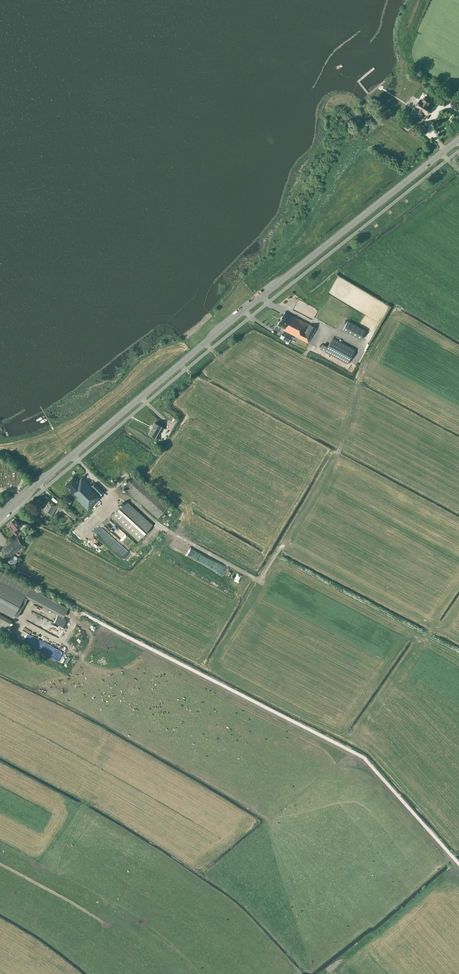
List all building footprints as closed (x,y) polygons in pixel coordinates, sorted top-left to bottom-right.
[(423,112),(427,114),(431,107),(428,105),(431,100),(426,96),(422,101),(420,100),(416,107),(418,108),(415,113),(420,117),(423,112)] [(340,302),(336,319),(342,320),(346,303),(340,302)] [(284,328),(283,330),(308,343),(316,327),(285,311),(278,325),(284,328)] [(347,321),(343,330),(360,339),(365,330),(347,321)] [(286,333),(283,338),(289,342),(292,336),(286,333)] [(355,350),(332,337),(325,352),(347,364),(355,350)] [(161,426),(154,423),(149,433),(155,437),(161,426)] [(168,506),(133,474),(122,486),(157,518),(168,506)] [(73,476),(65,485),(70,491),(70,492),(87,510),(99,499),(98,499),(101,496),(100,495),(103,492),(95,483),(91,486),(82,477),(78,481),(73,476)] [(72,502),(67,497),(63,501),(68,506),(72,502)] [(58,506),(48,501),(43,511),(52,515),(56,508),(57,508),(58,506)] [(152,525),(126,501),(112,516),(138,540),(152,525)] [(76,516),(62,506),(60,509),(66,513),(74,519),(76,516)] [(19,525),(14,518),(9,522),(10,522),(7,524),(15,535),(18,532),(15,529),(19,525)] [(82,524),(87,530),(92,525),(94,527),(98,523),(95,519),(90,524),(86,520),(82,524)] [(112,525),(107,531),(133,552),(138,545),(112,525)] [(94,536),(110,550),(114,545),(99,531),(94,536)] [(20,542),(21,542),(17,538),(1,551),(6,557),(9,555),(10,556),(22,546),(20,542)] [(118,546),(113,552),(124,562),(130,557),(118,546)] [(16,560),(11,557),(8,562),(13,565),(16,560)] [(15,614),(26,593),(65,614),(68,609),(29,588),(0,572),(0,606),(15,614)] [(48,631),(54,634),(62,617),(52,613),(52,612),(43,607),(42,611),(38,609),(37,612),(31,609),(30,611),(54,622),(52,624),(51,624),(48,631)] [(0,615),(0,629),(5,632),(11,621),(0,615)]
